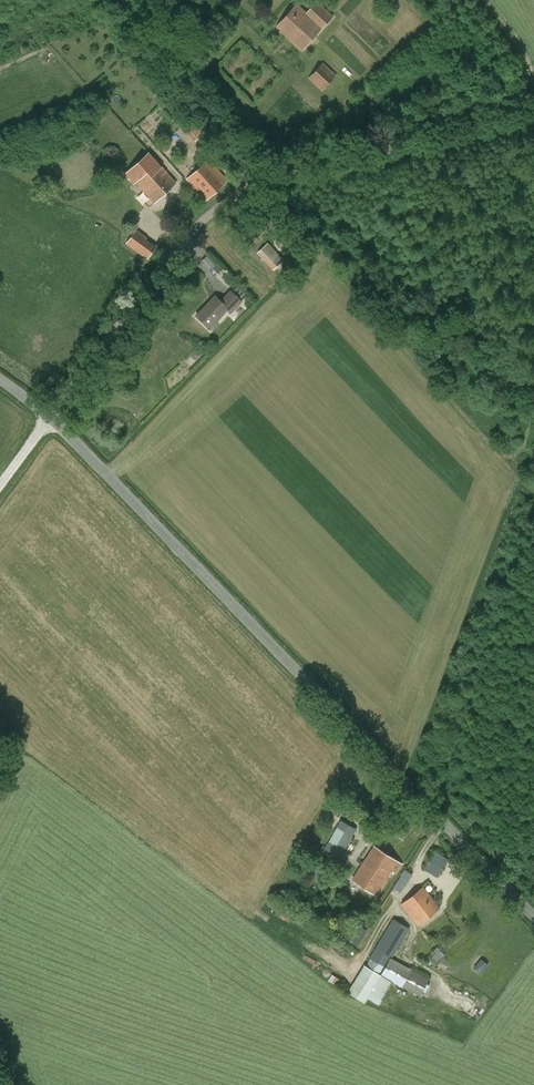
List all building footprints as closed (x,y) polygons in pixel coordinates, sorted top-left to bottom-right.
[(302,50),(322,28),(336,12),(324,0),(321,0),(319,2),(317,0),(305,13),(296,4),(276,26),(302,50)] [(311,76),(322,92),(340,78),(329,63),(311,76)] [(207,131),(192,117),(182,127),(198,141),(207,131)] [(148,153),(126,174),(138,188),(140,187),(154,202),(175,183),(148,153)] [(207,160),(186,179),(205,201),(227,181),(207,160)] [(136,230),(126,243),(147,258),(154,248),(143,241),(146,237),(136,230)] [(255,248),(271,264),(279,256),(263,239),(255,248)] [(196,316),(209,328),(226,309),(231,313),(242,301),(241,300),(247,295),(235,284),(219,301),(215,296),(196,316)] [(342,820),(325,849),(340,857),(357,828),(342,820)] [(353,879),(376,895),(386,881),(384,880),(391,870),(395,873),(401,864),(374,847),(353,879)] [(424,868),(438,877),(449,860),(435,851),(424,868)] [(413,875),(405,869),(393,887),(400,892),(413,875)] [(439,908),(422,887),(401,904),(417,924),(439,908)] [(347,992),(365,1003),(368,998),(379,1005),(392,982),(419,996),(429,978),(390,957),(381,974),(379,974),(390,956),(392,957),(410,929),(393,918),(368,958),(371,960),(367,966),(364,964),(347,992)] [(474,967),(481,973),(488,964),(481,958),(474,967)]
